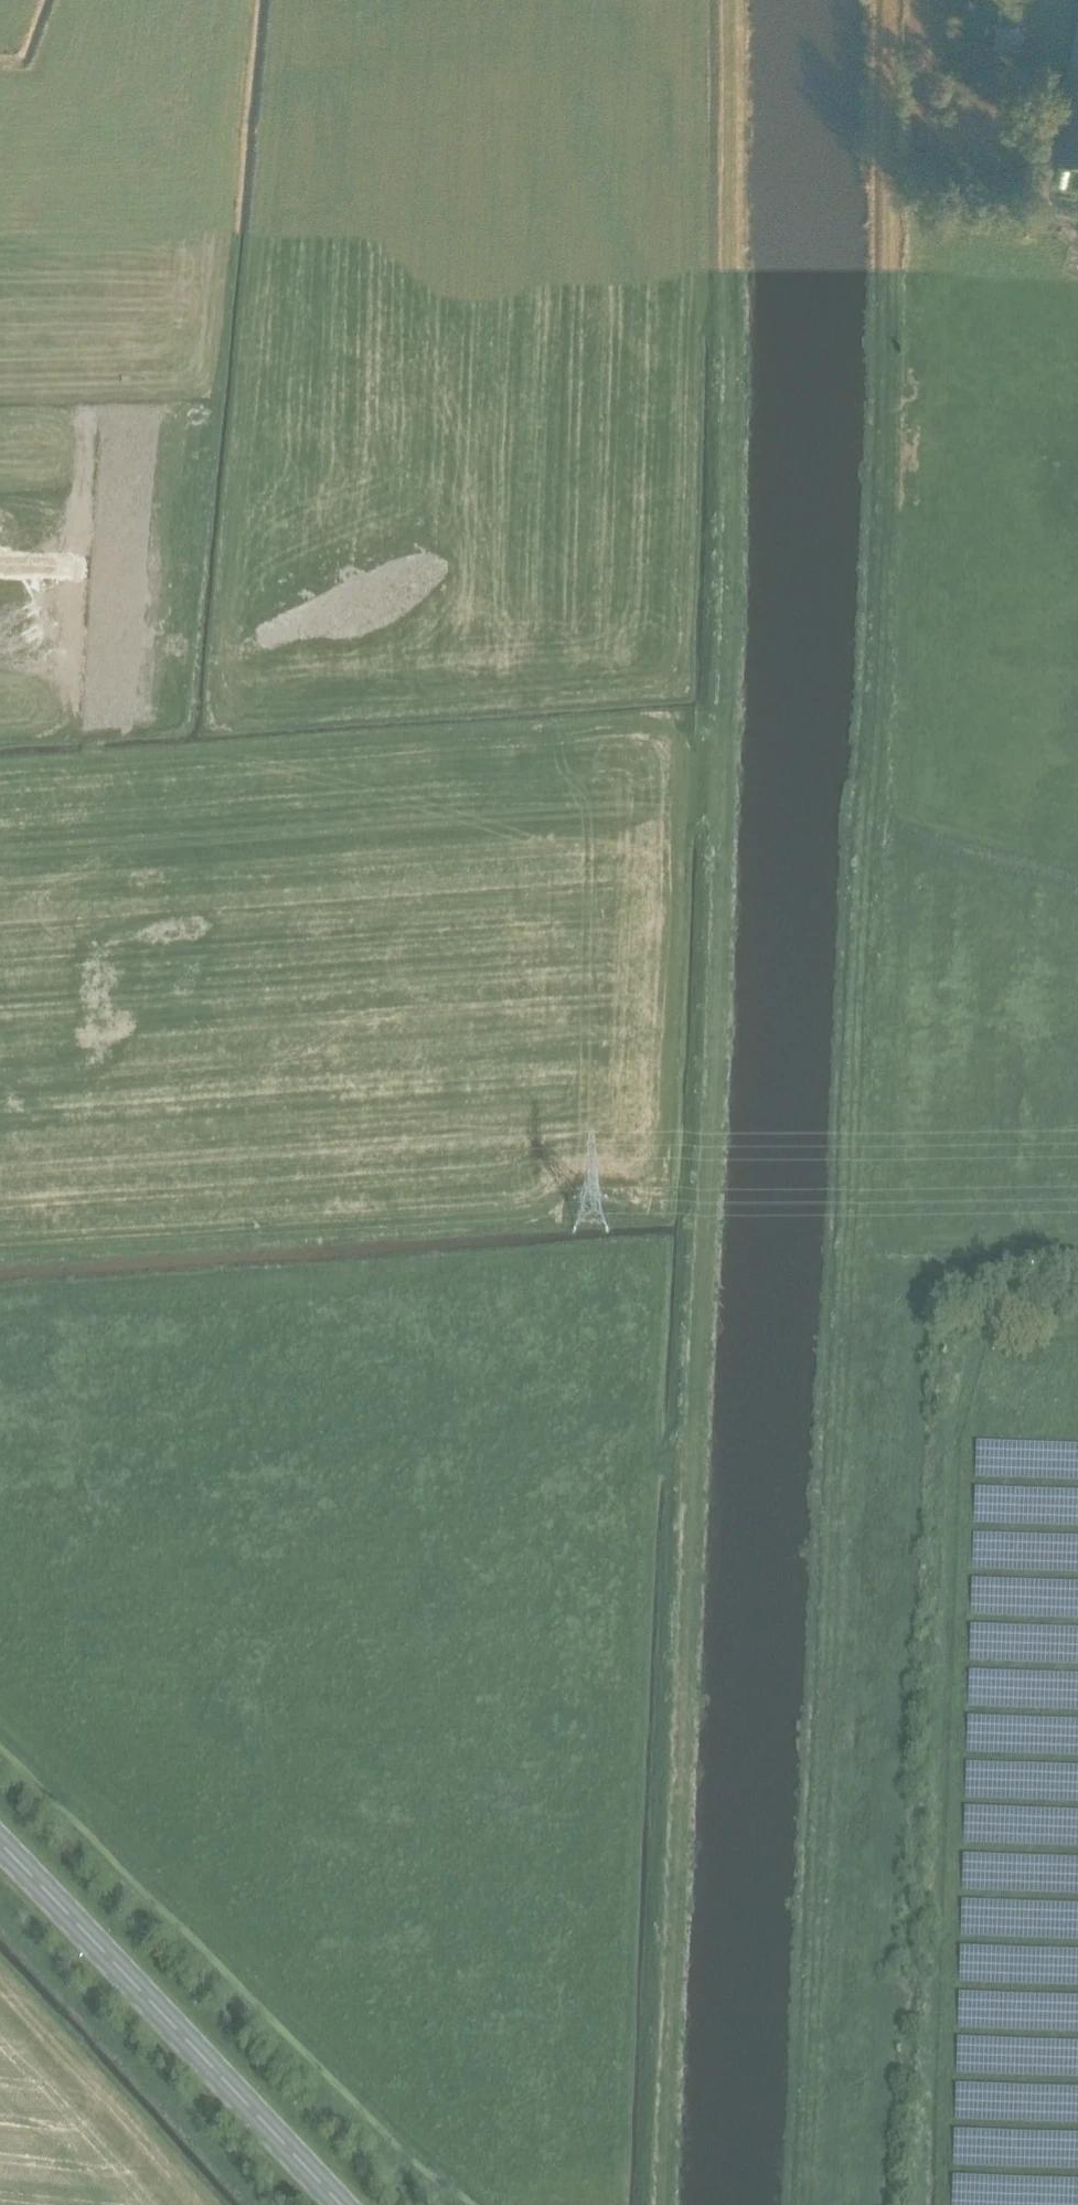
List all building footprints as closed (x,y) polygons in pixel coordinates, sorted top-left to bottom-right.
[(997,23),(994,44),(1017,48),(1020,27),(997,23)]
